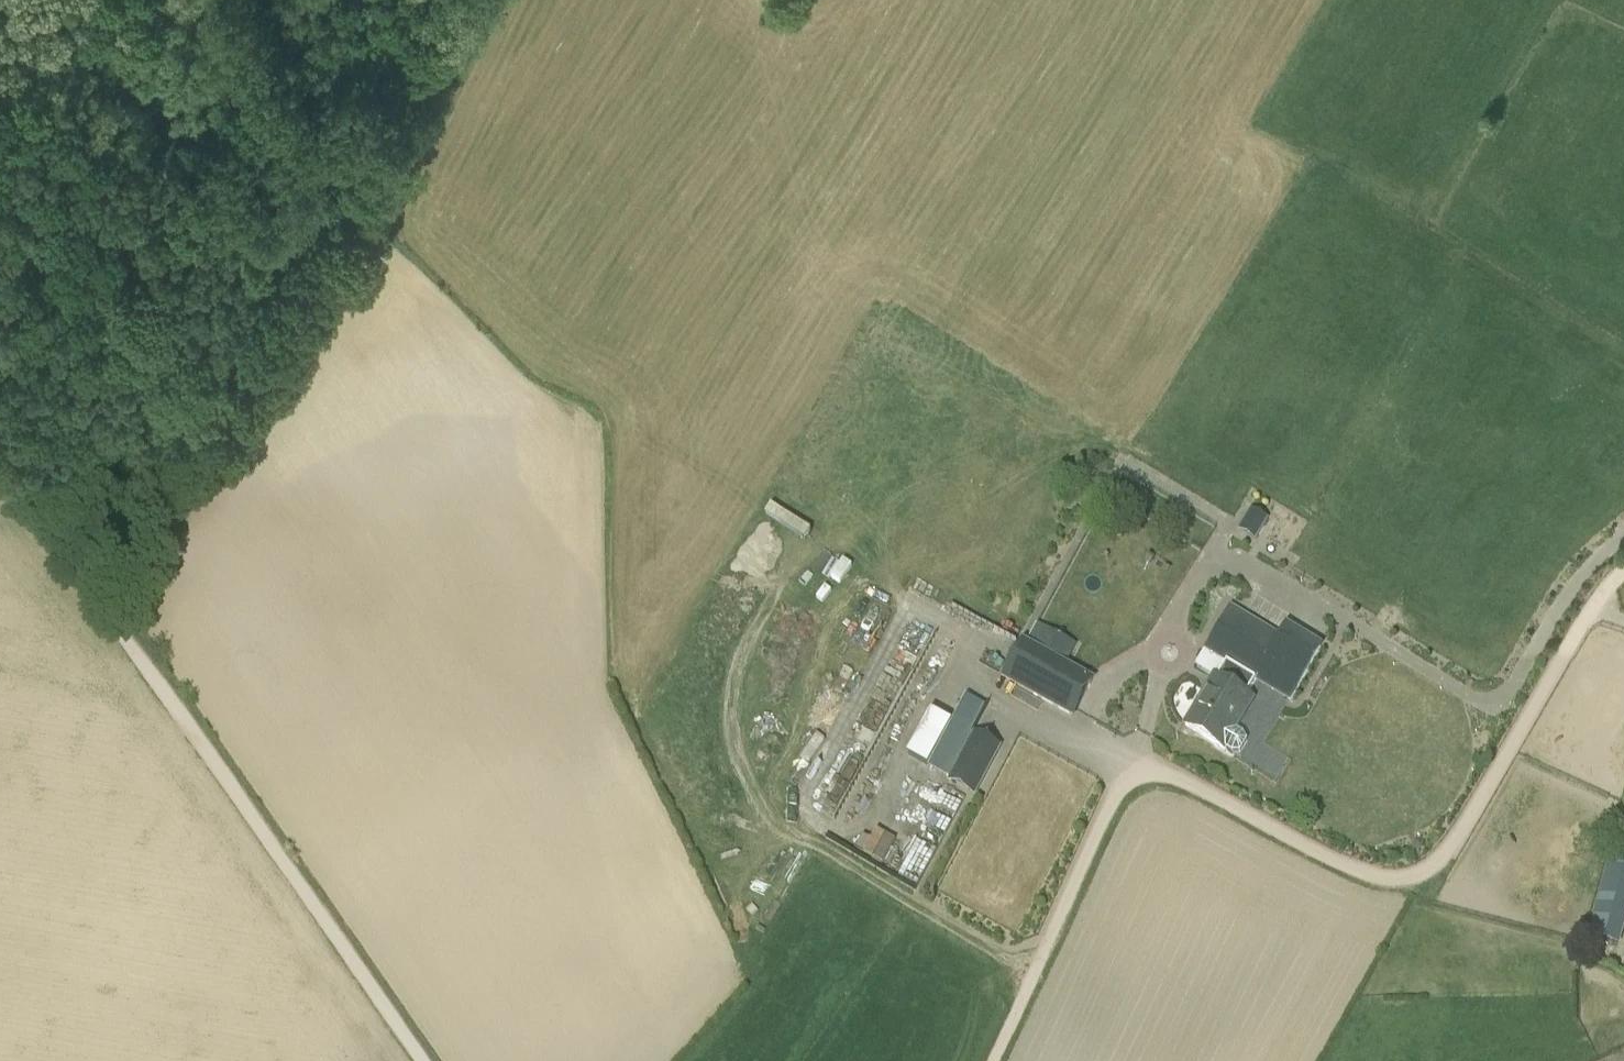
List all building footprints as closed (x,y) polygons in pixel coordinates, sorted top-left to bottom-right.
[(1255,540),(1268,518),(1250,507),(1237,529),(1255,540)] [(1205,691),(1184,725),(1217,744),(1232,754),(1233,753),(1240,754),(1248,741),(1244,733),(1237,729),(1228,724),(1246,695),(1256,679),(1290,700),(1322,647),(1285,625),(1278,636),(1229,607),(1204,648),(1226,661),(1208,692),(1205,691)] [(1078,711),(1095,680),(1065,664),(1075,645),(1045,628),(1035,647),(1023,640),(1000,681),(1072,721),(1078,711)] [(931,711),(908,755),(928,766),(952,723),(931,711)] [(959,749),(945,776),(949,778),(946,783),(975,797),(1001,747),(973,732),(963,751),(959,749)] [(885,860),(896,837),(876,827),(865,850),(885,860)] [(919,839),(904,867),(923,877),(938,849),(919,839)] [(1587,933),(1618,943),(1623,924),(1623,868),(1607,864),(1587,933)]
